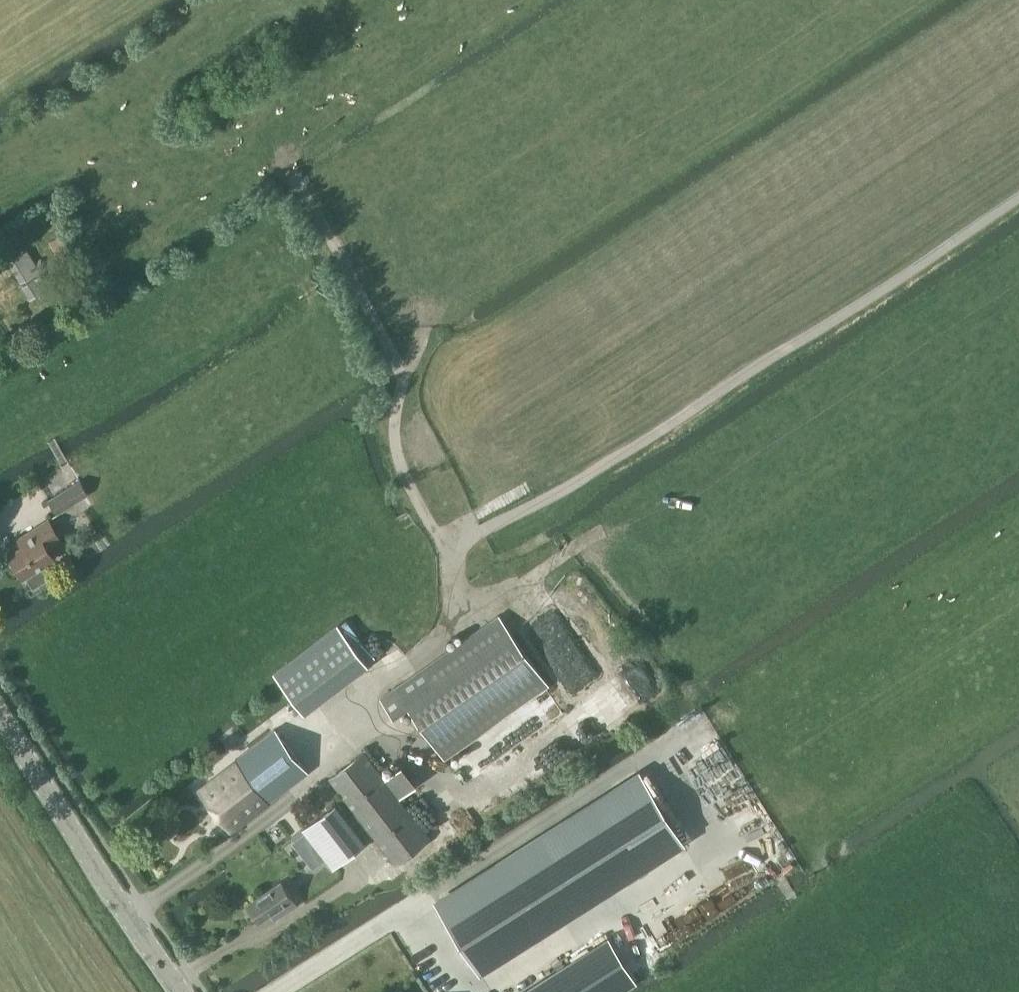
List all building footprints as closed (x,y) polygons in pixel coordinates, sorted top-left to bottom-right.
[(28,252),(12,263),(23,280),(38,269),(28,252)] [(37,280),(26,287),(33,298),(44,291),(37,280)] [(81,479),(49,499),(58,513),(90,493),(81,479)] [(31,539),(10,553),(24,575),(26,574),(34,587),(51,577),(43,564),(55,556),(49,546),(62,538),(49,518),(26,532),(31,539)] [(499,612),(380,696),(394,716),(409,705),(444,758),(549,684),(499,612)] [(339,624),(311,646),(275,673),(304,711),(368,663),(339,624)] [(272,731),(194,792),(226,834),(266,805),(265,804),(305,774),(272,731)] [(355,758),(330,777),(396,862),(430,836),(376,766),(395,752),(383,736),(355,758)] [(639,769),(434,899),(482,973),(686,843),(639,769)] [(339,803),(305,828),(335,868),(368,842),(339,803)] [(282,880),(248,902),(260,919),(272,911),(276,917),(298,903),(282,880)] [(616,990),(592,951),(557,973),(527,991),(613,991),(616,990)]
